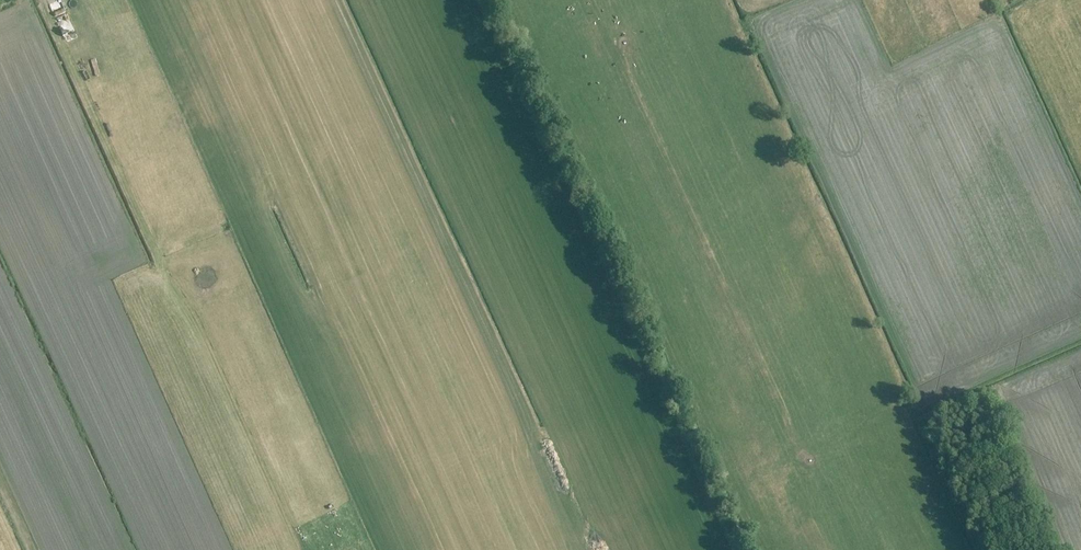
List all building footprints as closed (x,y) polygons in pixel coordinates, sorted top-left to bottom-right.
[(59,7),(63,18),(69,16),(65,5),(59,7)]
